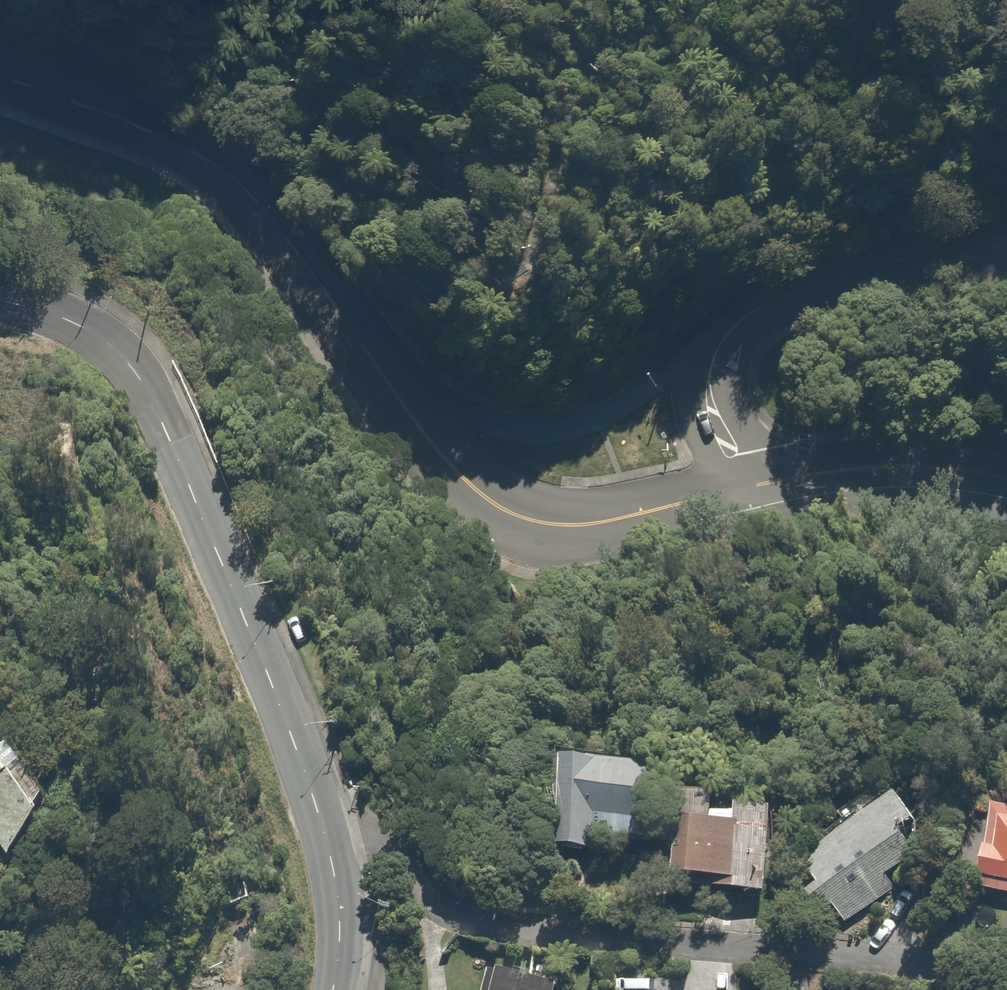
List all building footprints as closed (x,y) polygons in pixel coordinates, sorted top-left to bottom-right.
[(0,737),(0,846),(10,859),(51,829),(10,773),(21,766),(0,737)] [(560,756),(550,847),(596,851),(598,834),(649,839),(657,766),(560,756)] [(914,817),(894,789),(802,855),(819,879),(801,892),(814,911),(827,903),(844,927),(891,893),(879,878),(916,852),(899,827),(914,817)] [(766,804),(690,800),(686,876),(727,878),(726,889),(762,891),(766,804)] [(990,801),(974,889),(1006,895),(1006,805),(990,801)] [(493,964),(486,989),(554,989),(557,981),(493,964)] [(734,979),(616,980),(616,989),(734,989),(734,979)]
